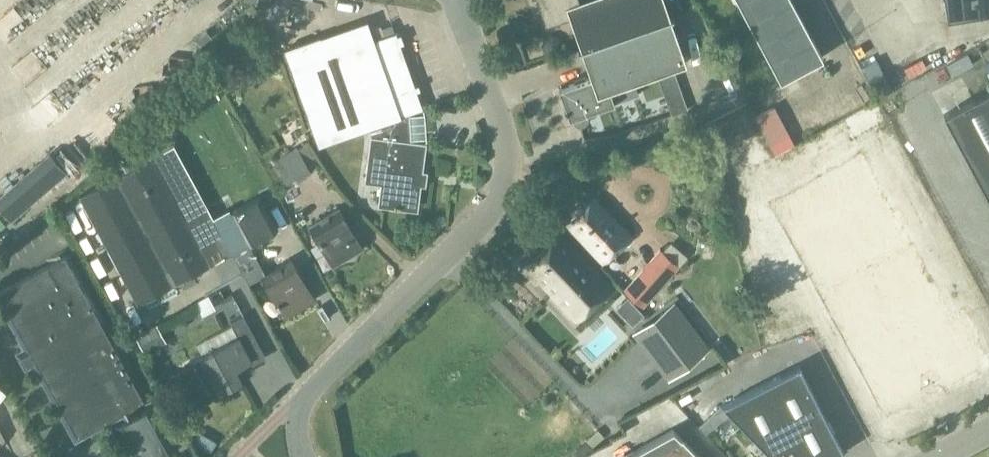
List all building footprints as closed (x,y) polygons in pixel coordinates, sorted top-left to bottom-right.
[(677,37),(664,0),(538,0),(546,23),(569,15),(581,49),(578,49),(579,51),(581,50),(591,77),(559,89),(566,108),(564,108),(565,112),(567,111),(569,119),(573,118),(574,122),(577,125),(581,126),(586,125),(588,121),(588,117),(587,113),(615,103),(610,90),(636,81),(687,63),(677,37)] [(781,80),(823,57),(792,0),(738,0),(781,80)] [(947,19),(988,13),(988,0),(944,0),(947,19)] [(948,53),(972,45),(967,31),(943,40),(948,53)] [(320,38),(285,49),(318,147),(368,129),(369,132),(387,125),(402,120),(401,116),(422,109),(395,35),(374,42),(373,41),(326,57),(320,38)] [(947,65),(952,75),(973,64),(968,54),(947,65)] [(867,76),(881,68),(876,59),(862,67),(867,76)] [(730,81),(718,86),(724,100),(736,95),(730,81)] [(944,115),(988,199),(988,91),(944,115)] [(868,101),(872,120),(883,117),(879,98),(868,101)] [(773,100),(751,110),(770,149),(792,139),(773,100)] [(631,102),(619,106),(624,119),(636,115),(631,102)] [(387,125),(369,132),(372,139),(368,164),(384,166),(379,206),(417,210),(419,195),(420,194),(424,164),(423,164),(425,145),(403,143),(402,120),(387,125)] [(125,172),(152,157),(145,144),(141,146),(136,139),(118,155),(123,160),(119,162),(125,172)] [(771,188),(899,428),(985,383),(857,143),(771,188)] [(152,157),(187,221),(209,210),(174,145),(152,157)] [(78,174),(56,147),(0,192),(0,208),(14,225),(78,174)] [(296,148),(274,161),(288,185),(311,172),(296,148)] [(676,160),(678,164),(685,166),(689,164),(690,161),(688,158),(681,155),(677,157),(676,160)] [(152,157),(125,172),(79,197),(137,304),(211,264),(187,221),(152,157)] [(259,197),(231,212),(249,244),(277,229),(259,197)] [(604,263),(631,237),(596,199),(568,225),(604,263)] [(363,249),(339,208),(308,226),(332,266),(363,249)] [(79,239),(87,255),(104,247),(97,231),(79,239)] [(613,288),(586,259),(560,232),(522,268),(535,283),(538,280),(577,321),(613,288)] [(680,266),(664,252),(661,250),(624,292),(643,308),(680,266)] [(0,292),(0,300),(74,436),(144,398),(66,255),(0,292)] [(291,259),(261,277),(285,318),(315,300),(291,259)] [(217,302),(225,317),(239,309),(232,295),(217,302)] [(707,350),(674,305),(637,333),(671,377),(707,350)] [(203,356),(203,357),(194,362),(211,394),(220,389),(221,390),(240,380),(234,369),(251,360),(233,326),(197,345),(203,356)] [(844,454),(800,366),(723,405),(771,454),(768,456),(838,456),(844,454)] [(125,421),(138,444),(130,448),(135,456),(158,456),(172,449),(163,432),(177,425),(163,400),(125,421)] [(707,433),(716,425),(709,417),(700,426),(707,433)] [(673,429),(623,456),(700,456),(673,429)]
